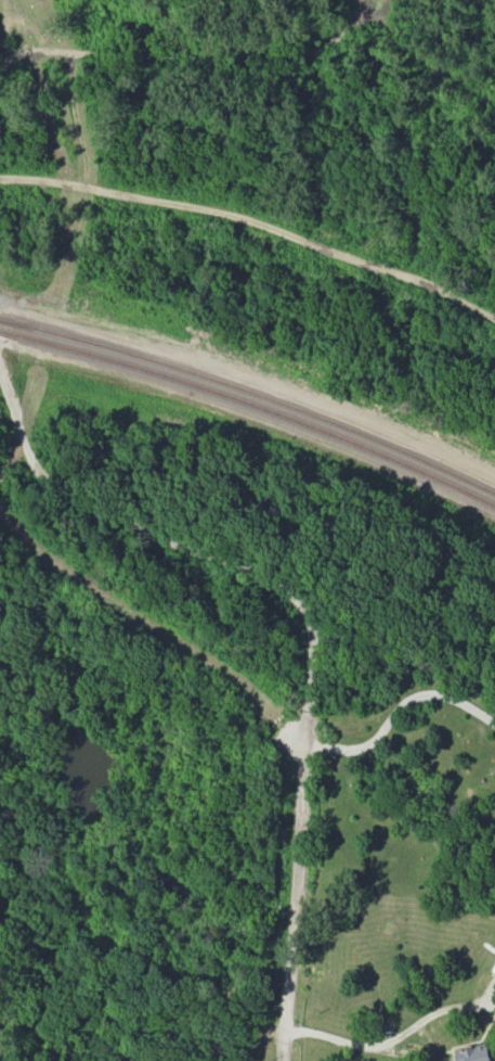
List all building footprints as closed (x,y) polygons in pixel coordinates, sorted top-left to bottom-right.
[(485,1042),(454,1051),(456,1060),(491,1060),(485,1042)]
